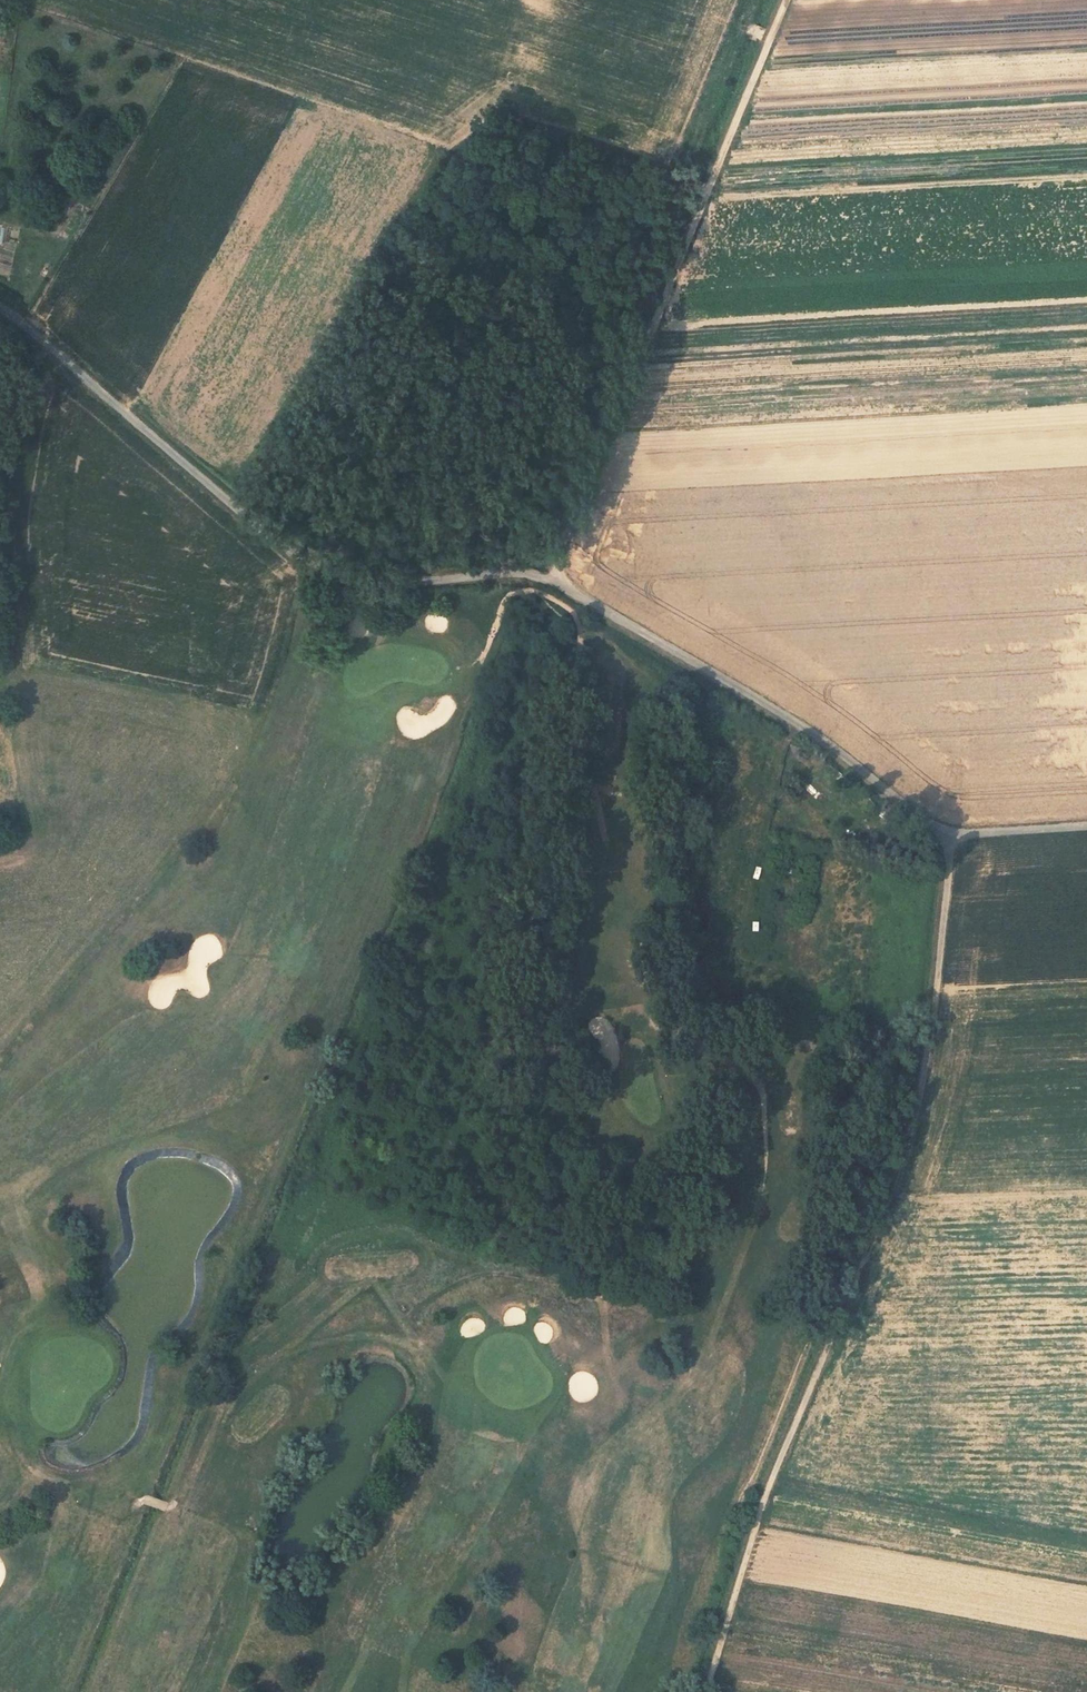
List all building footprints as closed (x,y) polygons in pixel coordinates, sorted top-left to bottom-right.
[(890,805),(881,814),(886,819),(895,811),(890,805)]
